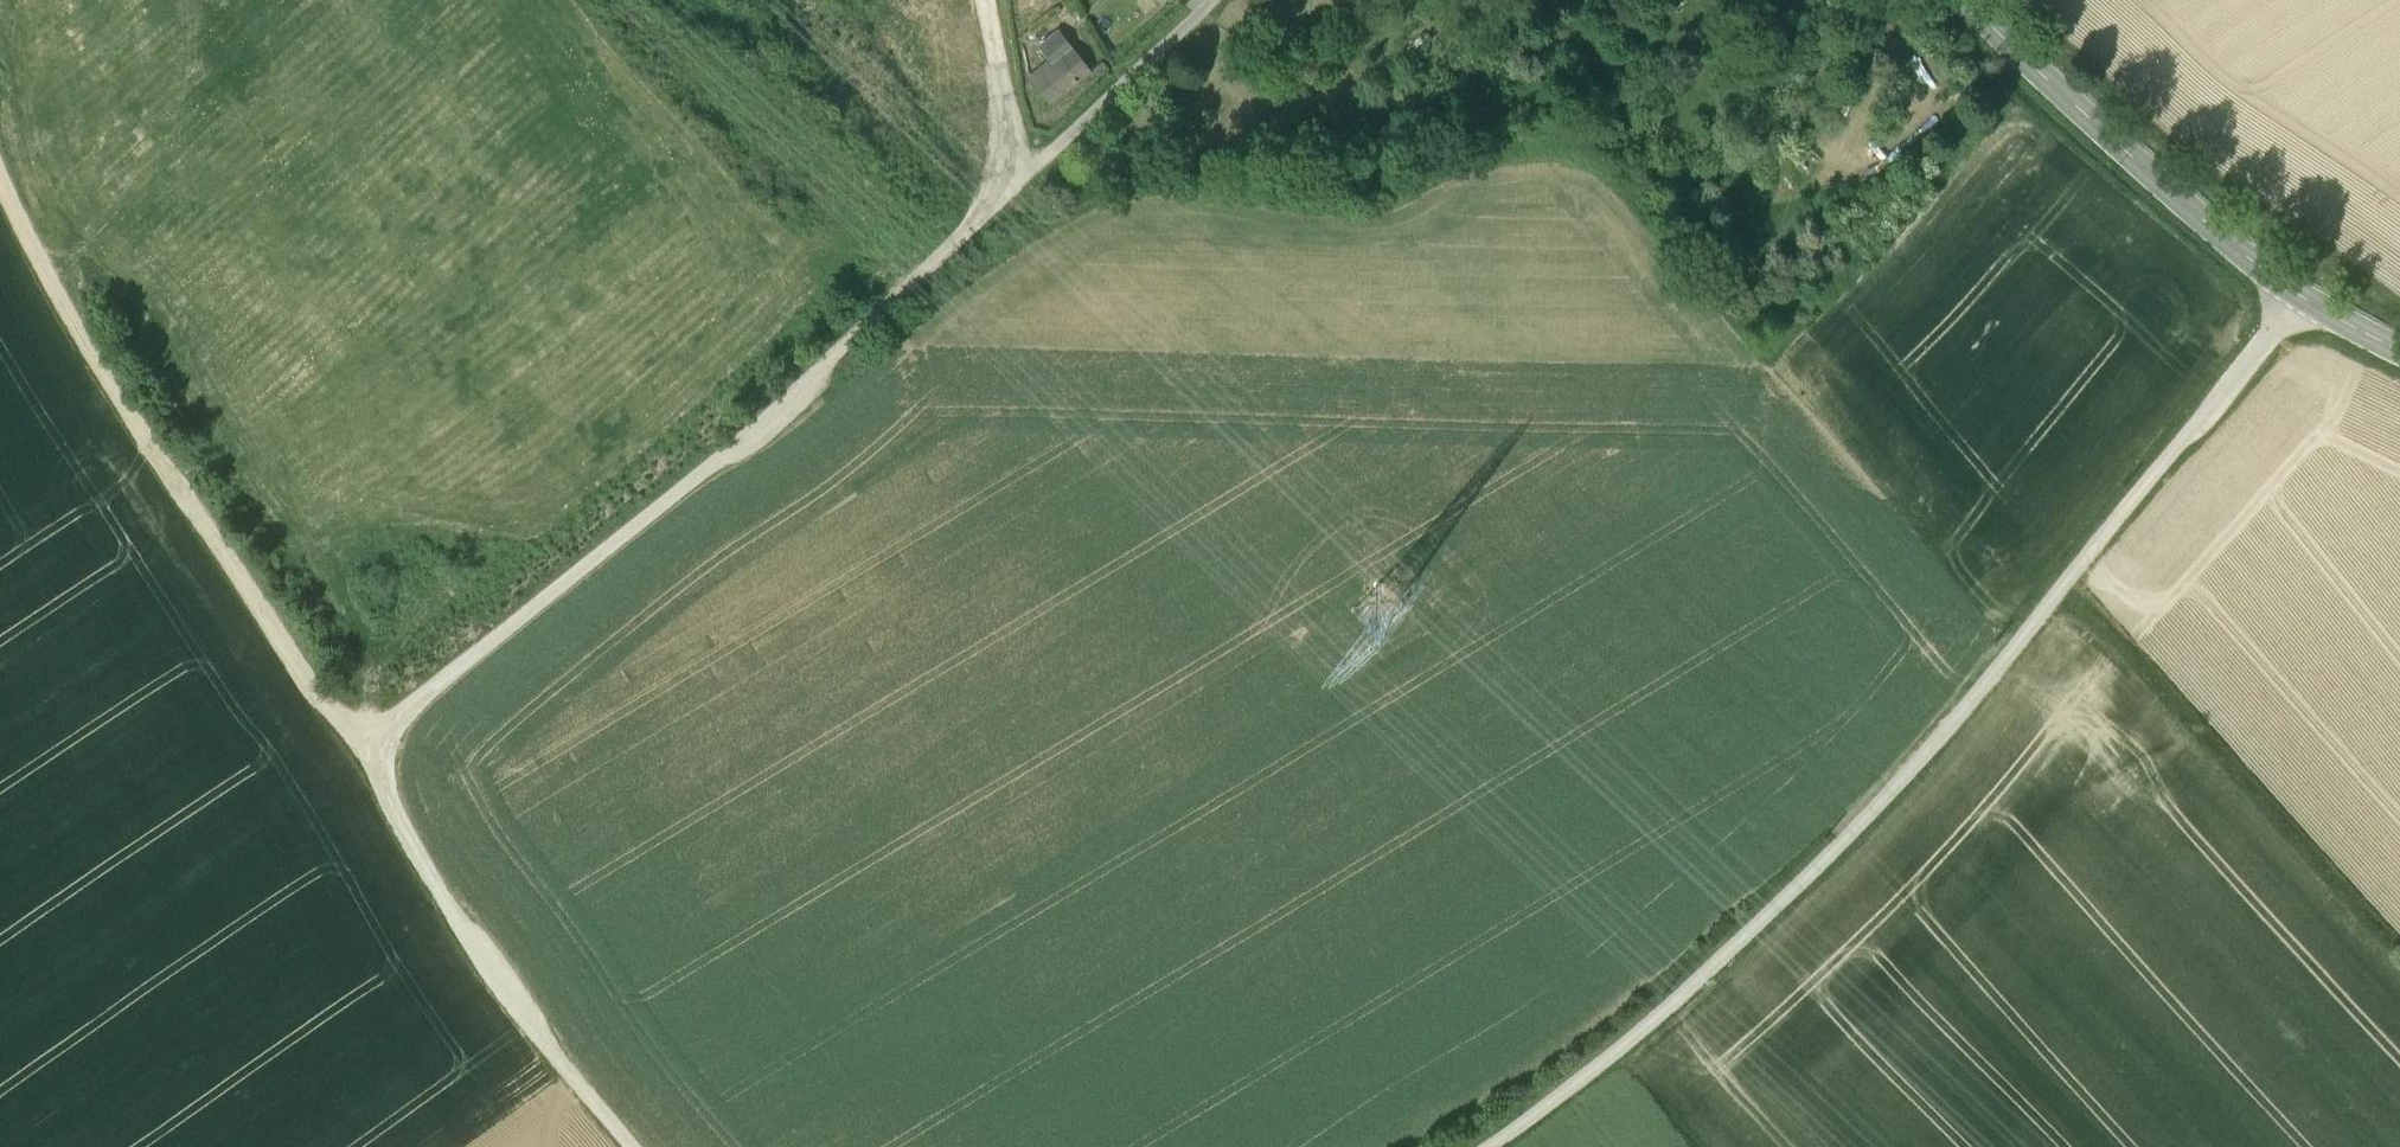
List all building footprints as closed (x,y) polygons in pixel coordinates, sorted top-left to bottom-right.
[(1029,79),(1052,107),(1092,74),(1058,33),(1040,48),(1050,61),(1029,79)]
